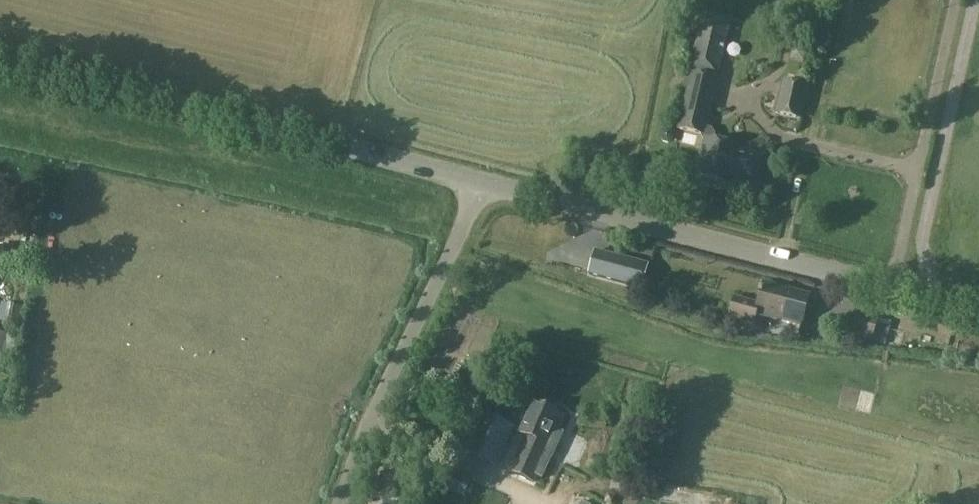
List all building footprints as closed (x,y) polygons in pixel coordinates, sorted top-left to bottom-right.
[(690,67),(690,69),(718,76),(727,37),(732,18),(732,17),(703,10),(690,67)] [(691,73),(678,131),(684,132),(701,136),(705,137),(707,128),(717,85),(718,79),(691,73)] [(774,115),(801,121),(808,86),(783,80),(774,115)] [(663,143),(669,144),(673,140),(674,135),(671,130),(665,129),(660,132),(659,138),(663,143)] [(730,181),(737,151),(738,147),(706,139),(697,177),(729,185),(730,181)] [(737,151),(730,181),(758,188),(765,158),(737,151)] [(774,153),(772,164),(782,166),(784,155),(774,153)] [(9,271),(13,253),(0,249),(0,269),(9,271)] [(594,251),(588,275),(642,290),(649,265),(594,251)] [(764,281),(757,303),(734,297),(728,318),(757,324),(760,316),(804,328),(812,294),(764,281)] [(13,329),(15,314),(0,312),(0,326),(13,329)] [(879,318),(855,312),(849,335),(873,341),(879,318)] [(14,366),(17,334),(0,333),(0,365),(14,366)] [(521,433),(528,436),(511,473),(532,483),(536,475),(541,478),(562,433),(556,431),(564,415),(535,402),(521,433)] [(516,427),(483,413),(466,452),(498,468),(516,427)] [(423,490),(421,471),(412,472),(414,491),(423,490)] [(471,480),(447,473),(441,491),(465,498),(471,480)]
